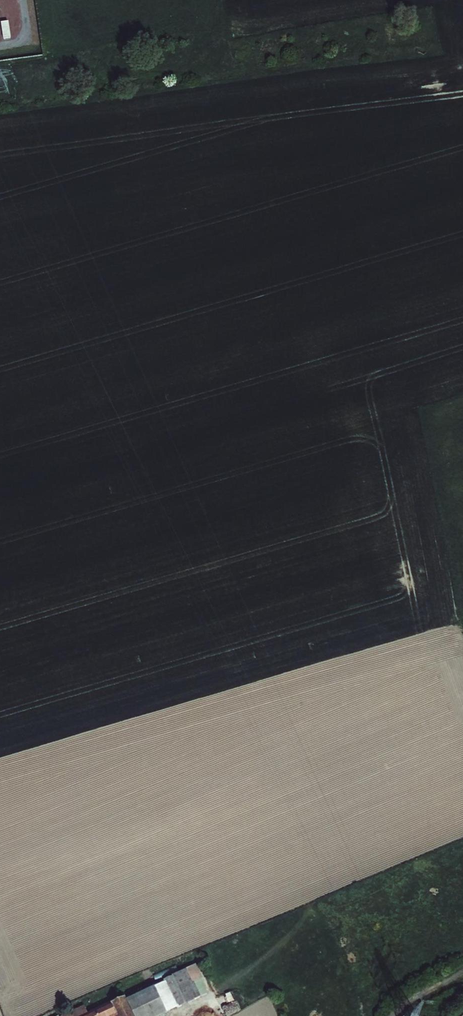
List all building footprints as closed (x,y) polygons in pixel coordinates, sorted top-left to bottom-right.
[(0,21),(3,38),(11,37),(8,20),(0,21)] [(132,1001),(139,1015),(167,1015),(215,995),(203,969),(132,1001)] [(132,1001),(131,998),(94,1015),(91,1009),(74,1015),(139,1015),(132,1001)]
